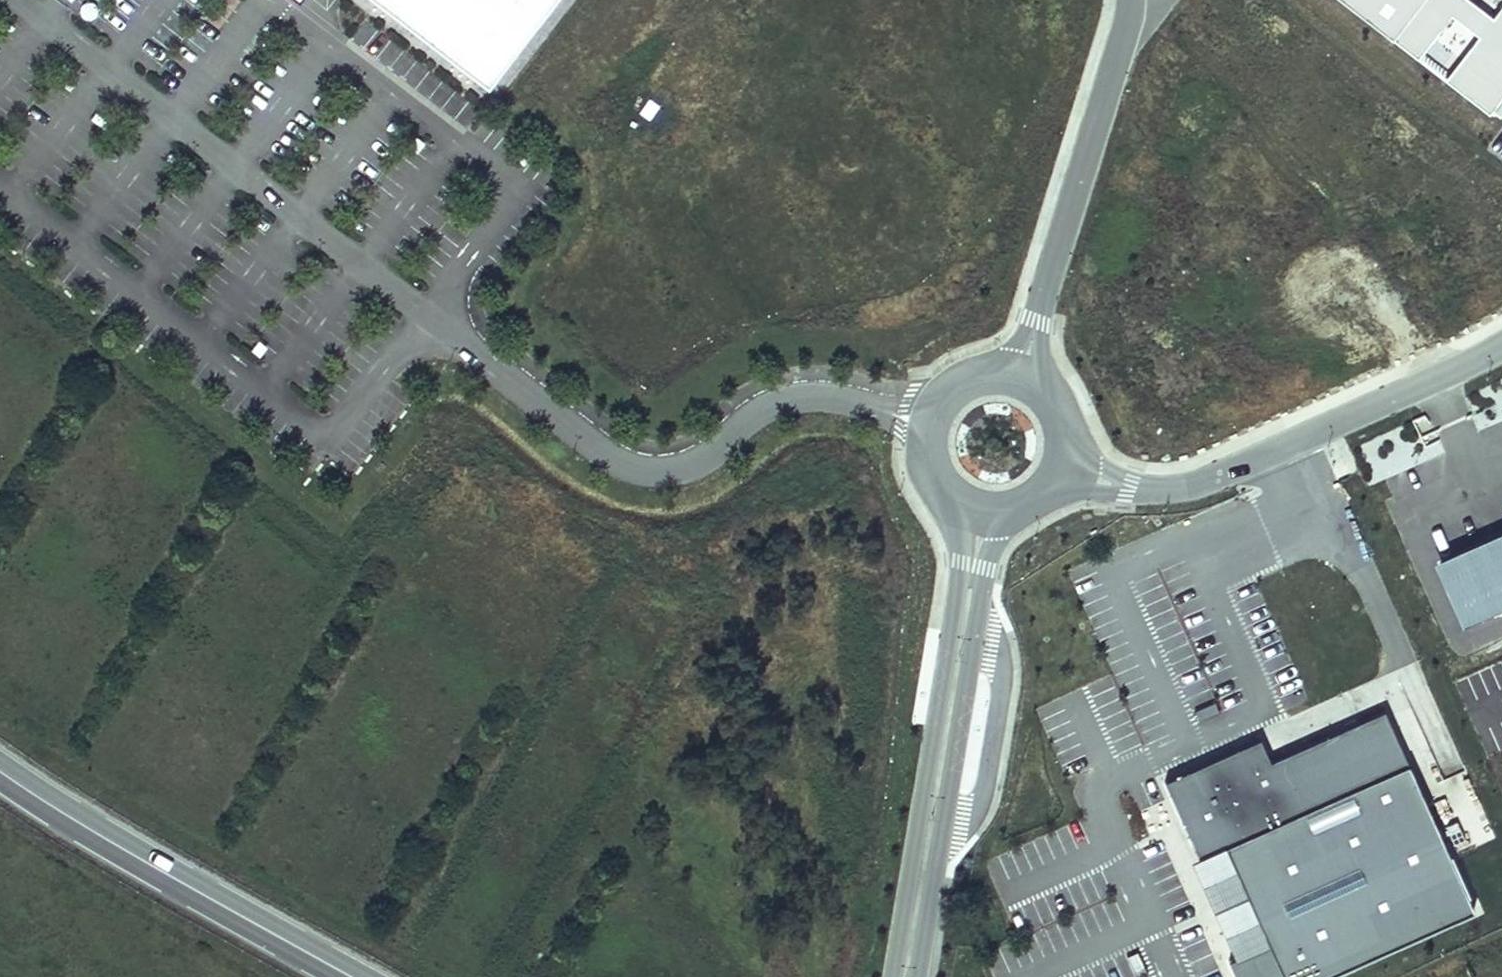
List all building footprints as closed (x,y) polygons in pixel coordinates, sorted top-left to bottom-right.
[(495,93),(567,0),(376,0),(495,93)] [(1416,62),(1450,19),(1476,39),(1443,83),(1488,117),(1490,114),(1501,98),(1501,12),(1499,10),(1490,22),(1462,0),(1335,0),(1416,62)] [(1490,114),(1498,120),(1501,115),(1501,98),(1490,114)] [(1463,623),(1501,605),(1501,538),(1438,567),(1463,623)] [(1159,780),(1191,851),(1218,910),(1242,961),(1250,976),(1312,976),(1348,961),(1480,900),(1411,750),(1389,702),(1271,756),(1261,733),(1159,780)]
